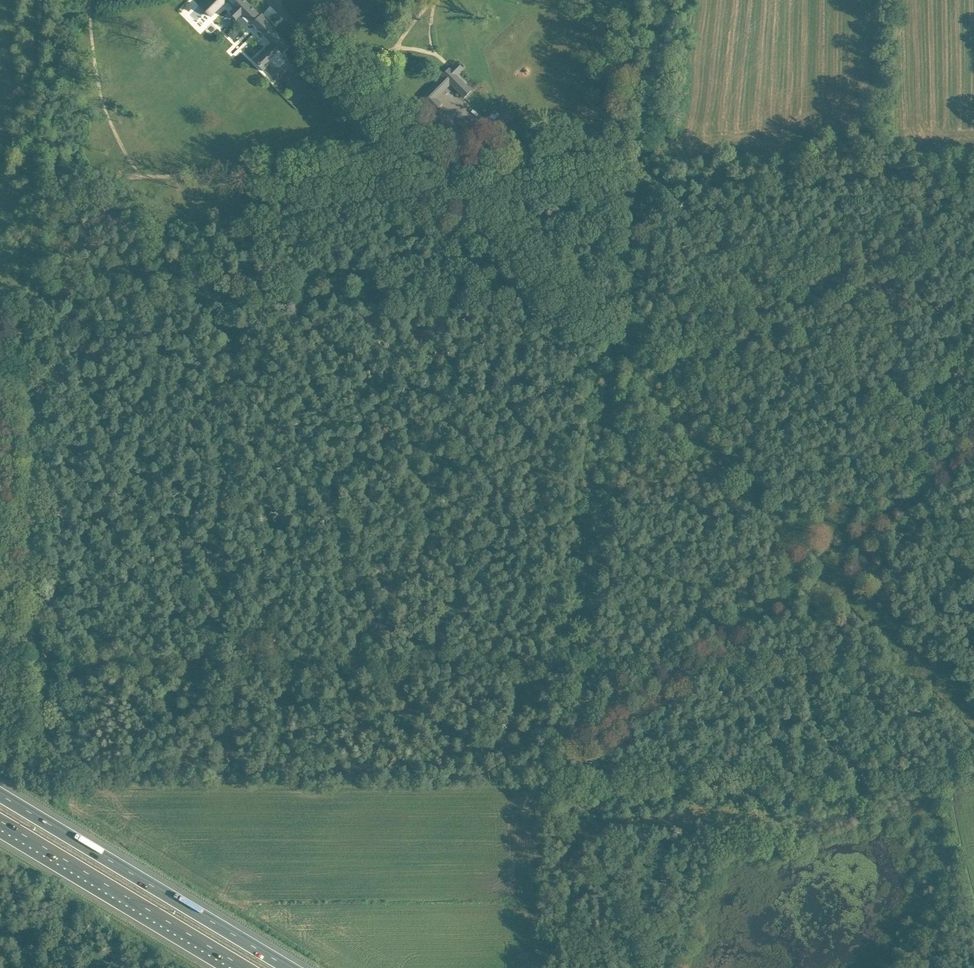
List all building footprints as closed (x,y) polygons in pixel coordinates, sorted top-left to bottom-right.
[(200,2),(212,15),(227,0),(202,0),(200,2)] [(233,5),(235,7),(231,11),(238,18),(242,15),(252,25),(254,23),(272,41),(254,59),(265,70),(268,67),(279,79),(290,69),(294,72),(303,63),(289,49),(293,45),(276,27),(278,26),(264,11),(262,13),(250,0),(238,0),(233,5)] [(416,100),(414,103),(427,116),(435,109),(430,104),(444,90),(457,104),(465,97),(450,82),(457,75),(450,67),(443,74),(442,73),(434,81),(435,82),(417,99),(416,100)]
